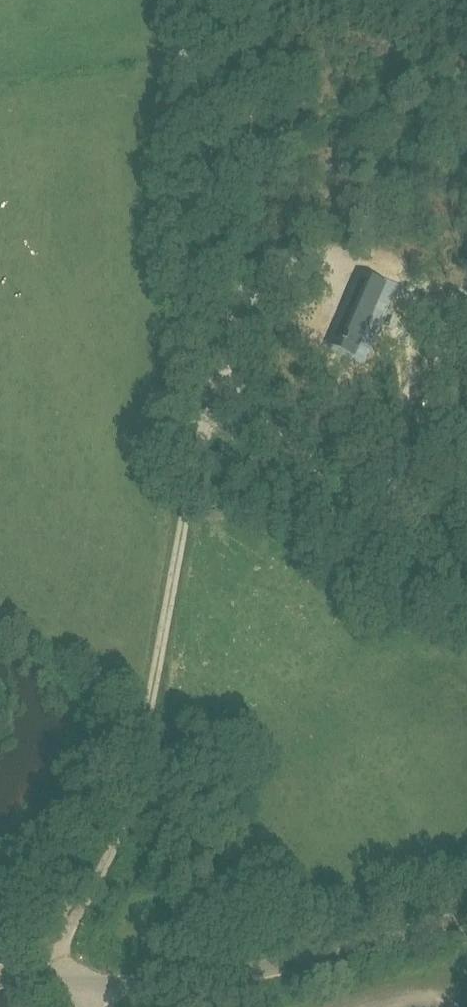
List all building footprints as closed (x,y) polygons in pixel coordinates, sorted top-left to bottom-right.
[(357,346),(380,293),(378,293),(356,283),(333,335),(334,336),(343,340),(342,342),(346,344),(347,342),(356,345),(357,346)]
